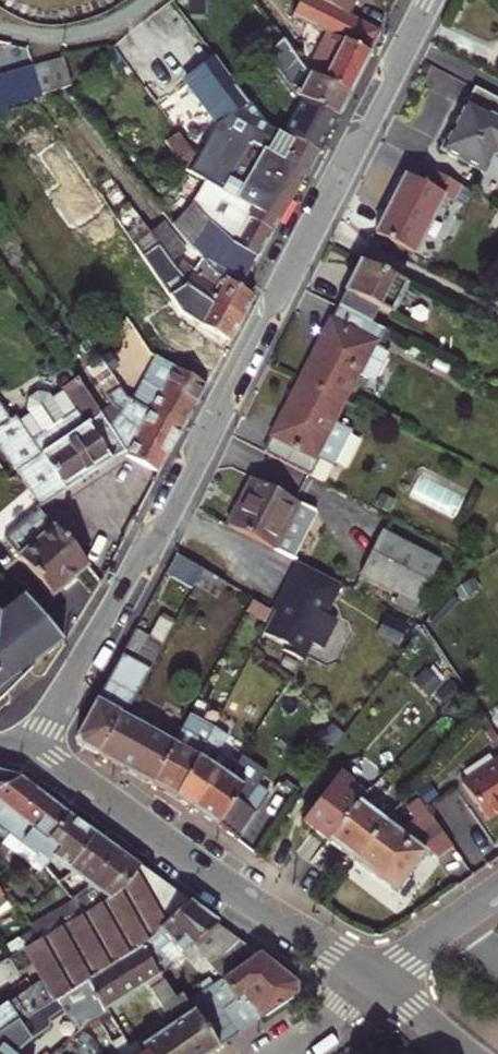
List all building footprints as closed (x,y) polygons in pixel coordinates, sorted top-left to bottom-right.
[(291,17),(324,34),(306,70),(309,73),(347,92),(380,29),(346,12),(321,0),(300,0),(291,17)] [(346,12),(352,0),(321,0),(346,12)] [(336,115),(347,92),(309,73),(306,70),(283,39),(264,55),(295,94),(305,99),(336,115)] [(63,57),(29,68),(47,91),(56,89),(71,84),(63,57)] [(268,126),(215,58),(184,81),(217,123),(189,172),(203,180),(223,191),(252,208),(247,218),(270,232),(302,175),(305,176),(317,151),(287,136),(268,126)] [(28,97),(47,91),(29,68),(20,71),(0,77),(0,88),(2,93),(10,90),(14,101),(28,97)] [(475,88),(443,150),(485,171),(495,151),(497,153),(497,99),(475,88)] [(336,115),(305,99),(296,117),(327,133),(336,115)] [(296,117),(287,136),(317,151),(327,133),(296,117)] [(193,154),(177,132),(165,141),(185,168),(193,154)] [(415,254),(446,195),(405,174),(374,234),(379,236),(400,246),(415,254)] [(237,212),(223,191),(203,180),(190,201),(203,217),(227,238),(257,255),(270,232),(247,218),(237,212)] [(252,208),(223,191),(237,212),(247,218),(252,208)] [(188,205),(189,207),(199,221),(227,238),(203,217),(190,201),(188,205)] [(170,221),(198,254),(215,274),(220,276),(239,287),(257,255),(227,238),(199,221),(189,207),(170,221)] [(163,221),(150,230),(158,241),(173,261),(186,251),(163,221)] [(379,236),(376,242),(397,252),(400,246),(379,236)] [(173,261),(158,241),(144,251),(164,279),(178,268),(177,267),(173,261)] [(181,261),(177,267),(178,268),(187,280),(185,284),(192,287),(206,301),(239,318),(252,294),(239,287),(220,276),(215,284),(181,261)] [(360,261),(338,305),(373,324),(380,309),(391,314),(406,285),(360,261)] [(182,314),(198,323),(228,340),(239,318),(206,301),(192,287),(185,284),(179,297),(184,300),(180,311),(182,314)] [(373,324),(338,305),(301,378),(345,401),(361,369),(370,374),(378,372),(388,352),(385,345),(379,342),(385,330),(373,324)] [(198,323),(174,366),(205,383),(228,340),(198,323)] [(182,427),(205,383),(174,366),(156,356),(132,400),(182,427)] [(100,410),(77,376),(60,388),(74,410),(37,435),(27,442),(10,417),(0,402),(0,446),(40,504),(125,449),(100,410)] [(336,417),(345,401),(301,378),(264,451),(311,475),(319,460),(329,464),(349,424),(336,417)] [(182,427),(132,400),(127,397),(119,386),(105,395),(110,403),(100,410),(125,449),(126,455),(158,472),(182,427)] [(20,410),(10,417),(27,442),(37,435),(20,410)] [(252,478),(228,524),(293,557),(316,511),(252,478)] [(87,566),(39,510),(4,541),(51,598),(87,566)] [(441,560),(384,531),(361,574),(398,593),(419,603),(441,560)] [(176,553),(166,573),(193,589),(195,585),(203,569),(176,553)] [(203,569),(195,585),(218,598),(227,582),(203,569)] [(419,603),(398,593),(393,602),(414,613),(419,603)] [(29,667),(64,641),(27,598),(1,616),(0,615),(0,698),(29,667)] [(266,623),(273,610),(254,600),(247,613),(266,623)] [(121,714),(127,717),(175,624),(160,616),(150,635),(137,628),(78,734),(82,745),(99,755),(121,714)] [(175,743),(127,717),(121,714),(99,755),(153,784),(175,743)] [(191,714),(175,743),(153,784),(176,796),(214,727),(191,714)] [(228,737),(214,727),(176,796),(199,812),(224,775),(228,777),(236,764),(219,752),(228,737)] [(461,783),(486,819),(497,811),(497,758),(461,783)] [(302,821),(328,840),(360,800),(366,792),(340,771),(302,821)] [(20,777),(0,772),(0,790),(20,777)] [(217,825),(242,787),(228,777),(224,775),(199,812),(217,825)] [(10,832),(42,793),(20,777),(0,790),(0,825),(10,832)] [(246,782),(242,787),(217,825),(238,840),(267,798),(246,782)] [(10,832),(2,842),(30,864),(34,859),(43,868),(52,858),(59,850),(48,840),(68,813),(42,793),(10,832)] [(360,800),(328,840),(355,861),(386,820),(360,800)] [(451,842),(427,806),(398,825),(429,849),(435,853),(451,842)] [(59,850),(52,858),(68,870),(95,832),(68,813),(48,840),(59,850)] [(395,827),(386,820),(355,861),(395,892),(429,849),(398,825),(395,827)] [(95,832),(68,870),(72,874),(58,882),(73,898),(89,888),(117,849),(95,832)] [(89,888),(73,898),(74,899),(86,912),(110,899),(140,866),(117,849),(89,888)] [(49,1000),(56,999),(87,978),(140,942),(159,929),(188,901),(140,866),(110,899),(86,912),(41,939),(33,943),(12,956),(21,971),(30,965),(40,980),(30,986),(42,1005),(49,1000)] [(37,873),(51,888),(58,882),(43,868),(37,873)] [(51,888),(66,904),(74,899),(73,898),(58,882),(51,888)] [(12,907),(5,894),(3,896),(0,898),(0,915),(12,907)] [(41,939),(86,912),(74,899),(66,904),(32,923),(41,939)] [(196,944),(220,976),(222,978),(257,953),(240,940),(188,901),(159,929),(140,942),(162,974),(174,964),(159,949),(169,940),(184,955),(196,944)] [(12,907),(0,915),(0,924),(4,931),(18,920),(12,907)] [(159,949),(174,964),(184,955),(169,940),(159,949)] [(219,1046),(186,999),(182,993),(176,996),(162,974),(140,942),(87,978),(107,1011),(148,984),(174,1025),(143,1046),(148,1053),(207,1053),(219,1046)] [(298,994),(297,982),(257,953),(222,978),(220,976),(186,999),(219,1046),(298,994)] [(18,1051),(34,1038),(62,1009),(79,1031),(89,1022),(98,1016),(107,1011),(87,978),(56,999),(49,1000),(42,1005),(0,1032),(0,1053),(14,1053),(18,1051)] [(30,986),(0,1007),(0,1032),(42,1005),(30,986)] [(120,1032),(107,1011),(98,1016),(111,1037),(120,1032)] [(98,1016),(89,1022),(101,1043),(111,1037),(98,1016)] [(121,1053),(148,1053),(143,1046),(137,1037),(118,1049),(121,1053)]
